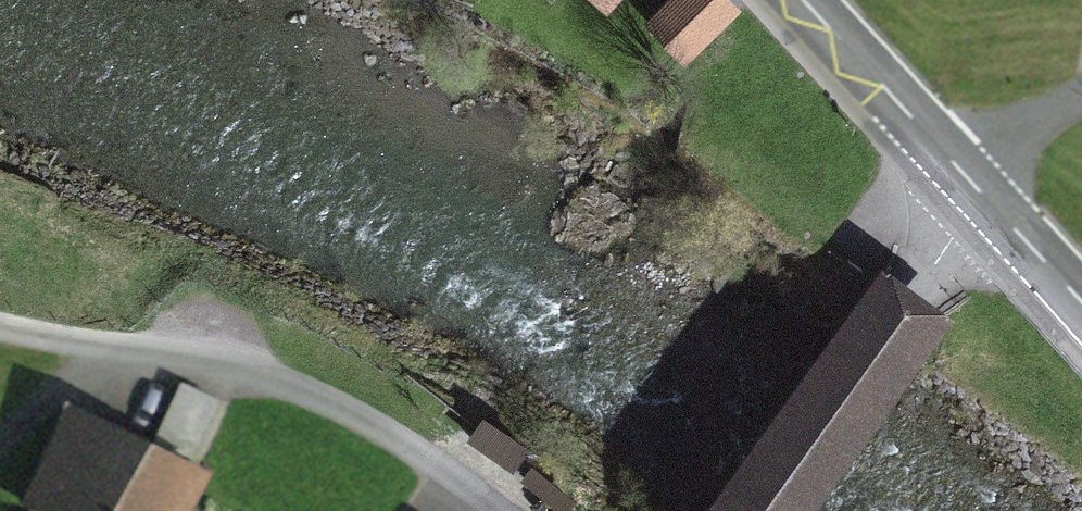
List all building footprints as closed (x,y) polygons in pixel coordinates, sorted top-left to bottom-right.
[(723,0),(675,0),(652,21),(684,55),(732,9),(723,0)] [(22,489),(65,510),(183,510),(205,468),(185,458),(215,400),(182,383),(152,442),(102,417),(100,420),(66,403),(22,489)]
